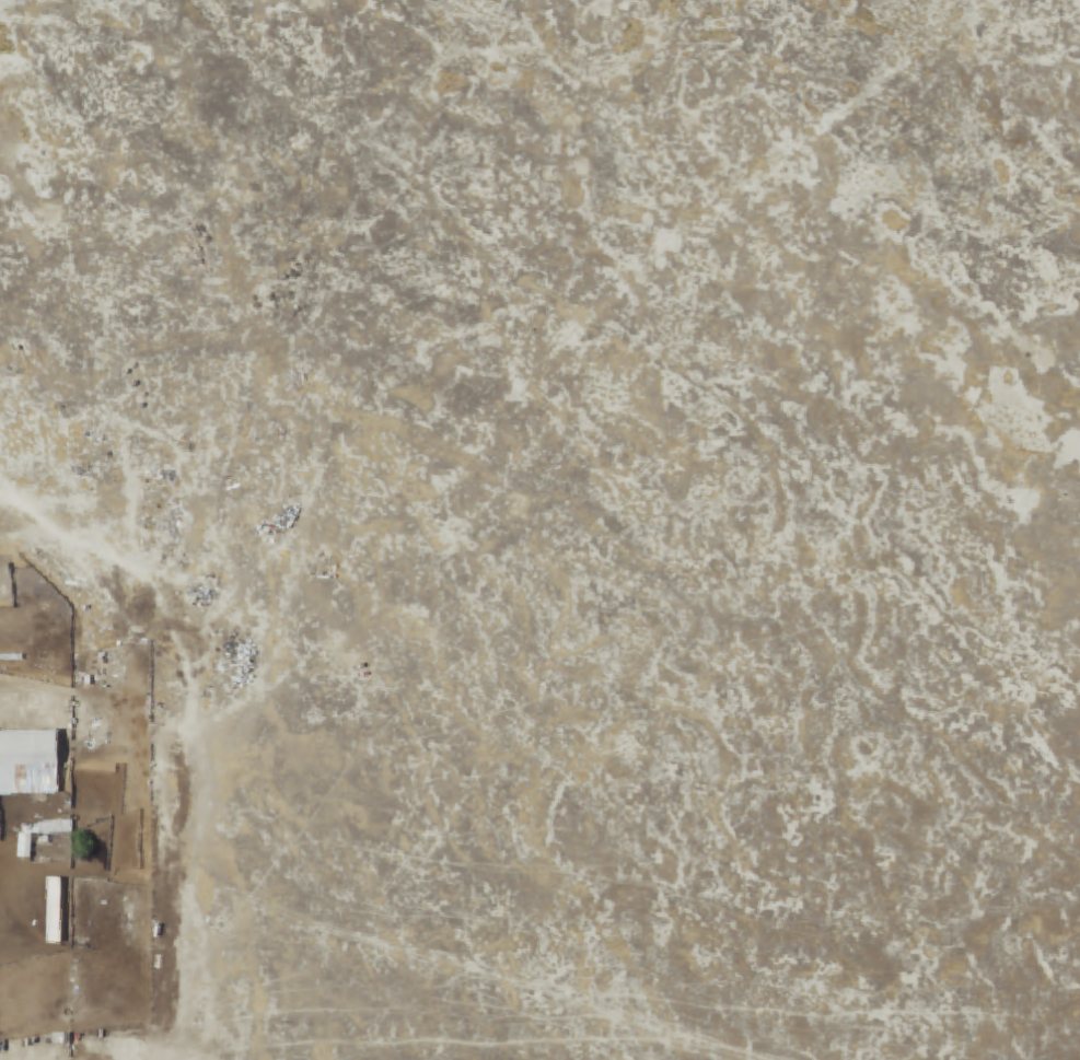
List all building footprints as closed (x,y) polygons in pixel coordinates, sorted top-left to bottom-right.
[(1,842),(0,796),(18,796),(18,765),(0,765),(0,842),(1,842)] [(26,802),(38,802),(38,771),(26,771),(26,802)]
